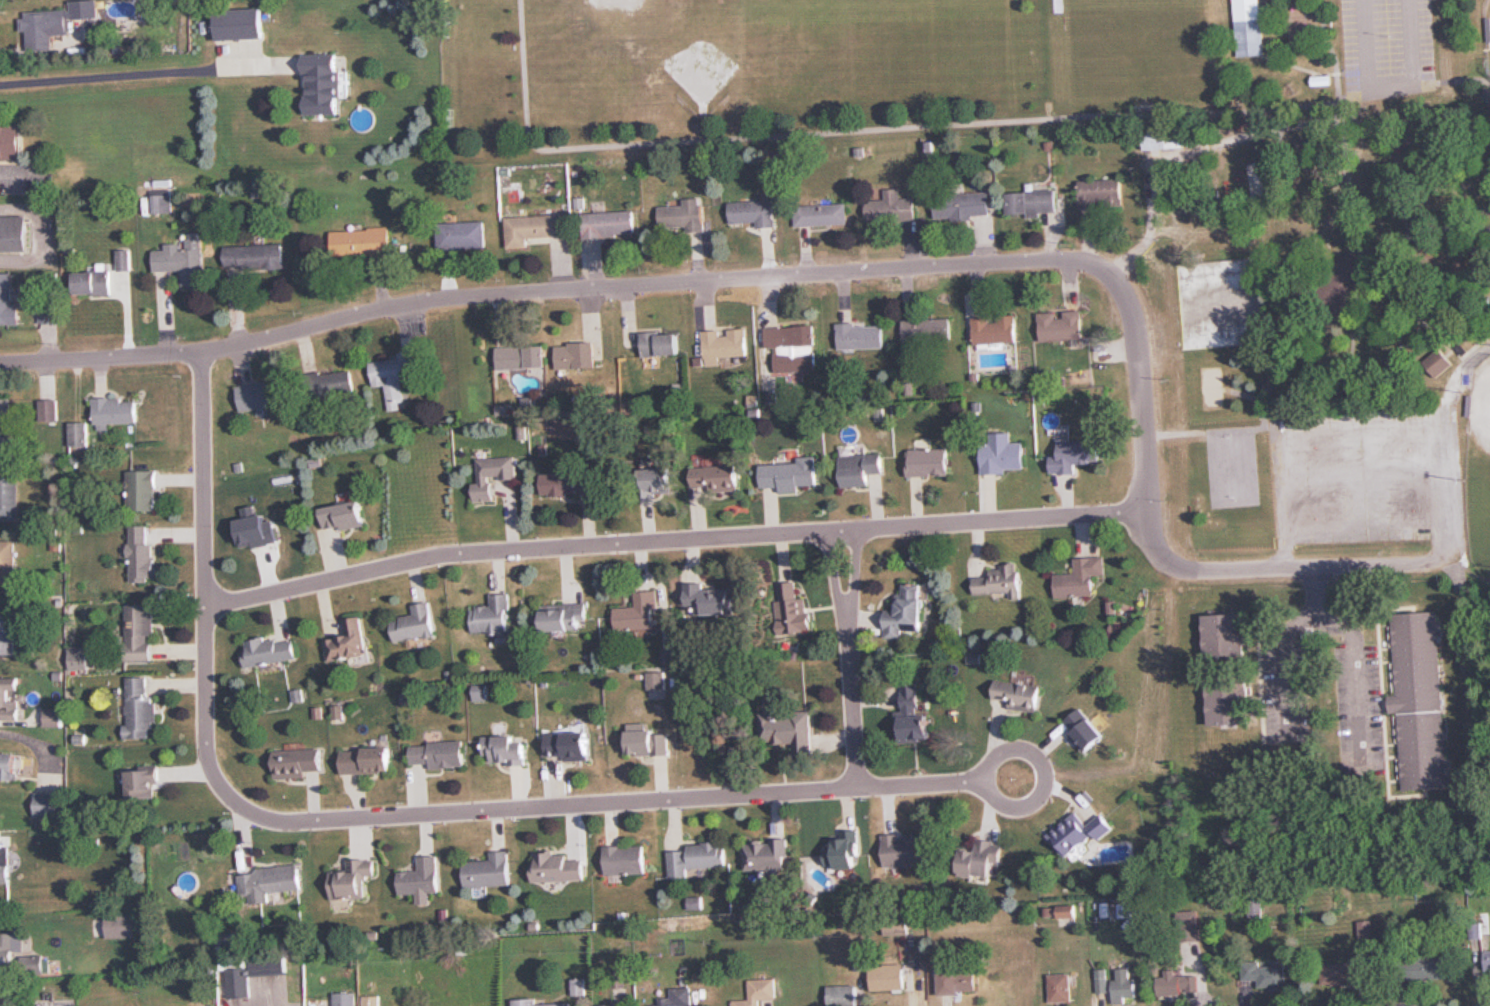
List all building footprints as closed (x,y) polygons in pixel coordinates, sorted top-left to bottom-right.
[(266,38),(266,9),(216,10),(217,39),(266,38)] [(72,35),(71,10),(23,12),(24,32),(28,32),(29,51),(55,50),(54,35),(72,35)] [(1240,57),(1267,56),(1265,17),(1238,19),(1240,57)] [(306,55),(306,115),(342,114),(341,54),(306,55)] [(26,159),(26,125),(0,125),(0,159),(26,159)] [(1146,148),(1186,148),(1186,132),(1146,132),(1146,148)] [(1125,205),(1125,178),(1081,178),(1081,205),(1125,205)] [(867,222),(918,220),(917,197),(902,198),(902,188),(886,188),(887,199),(867,199),(867,222)] [(1059,212),(1058,189),(1010,190),(1011,214),(1059,212)] [(992,192),(937,194),(937,219),(993,217),(992,192)] [(659,230),(706,229),(706,197),(684,198),(684,205),(659,206),(659,230)] [(777,200),(733,200),(733,223),(777,223),(777,200)] [(849,203),(796,203),(796,224),(849,224),(849,203)] [(637,210),(585,212),(586,237),(637,235),(637,210)] [(509,247),(530,247),(530,237),(566,236),(566,214),(508,215),(509,247)] [(29,250),(29,215),(0,215),(0,250),(29,250)] [(439,221),(439,249),(487,249),(487,221),(439,221)] [(333,229),(334,256),(391,254),(390,228),(333,229)] [(203,237),(187,237),(187,242),(167,242),(167,248),(154,249),(155,271),(184,270),(184,285),(204,285),(203,237)] [(286,243),(225,243),(225,268),(286,268),(286,243)] [(113,295),(113,270),(75,270),(75,295),(113,295)] [(0,272),(0,324),(21,324),(21,304),(14,304),(14,272),(0,272)] [(41,323),(60,323),(60,307),(41,307),(41,323)] [(1062,312),(1040,312),(1041,340),(1085,339),(1085,309),(1062,310),(1062,312)] [(974,317),(974,343),(1019,343),(1019,317),(974,317)] [(904,319),(905,341),(953,340),(953,318),(904,319)] [(885,348),(885,324),(837,324),(837,348),(885,348)] [(766,327),(766,348),(777,348),(777,372),(817,371),(816,326),(766,327)] [(721,356),(748,356),(748,328),(729,328),(729,330),(704,331),(704,364),(721,364),(721,356)] [(682,355),(682,332),(642,332),(642,355),(682,355)] [(558,343),(558,369),(597,368),(597,342),(558,343)] [(529,345),(529,367),(549,367),(549,345),(529,345)] [(525,369),(525,347),(499,347),(499,369),(525,369)] [(1439,378),(1456,362),(1441,347),(1425,364),(1439,378)] [(371,361),(374,387),(386,385),(390,411),(405,409),(402,380),(422,377),(419,350),(400,353),(401,358),(371,361)] [(320,373),(321,394),(354,393),(354,372),(320,373)] [(240,410),(280,409),(280,385),(239,386),(240,410)] [(12,398),(0,398),(0,453),(12,453),(12,398)] [(58,422),(58,399),(39,399),(39,422),(58,422)] [(94,399),(94,424),(138,424),(138,399),(94,399)] [(90,446),(90,423),(70,423),(70,446),(90,446)] [(1079,473),(1079,462),(1104,463),(1104,440),(1060,439),(1059,457),(1053,457),(1053,473),(1079,473)] [(1027,443),(982,443),(982,473),(1027,473),(1027,443)] [(952,475),(952,448),(909,448),(909,475),(952,475)] [(842,454),(843,487),(871,486),(871,473),(887,473),(886,454),(842,454)] [(763,491),(802,490),(802,486),(819,485),(818,456),(798,456),(798,463),(762,463),(763,491)] [(473,502),(494,501),(493,480),(517,479),(516,457),(477,458),(478,483),(472,483),(473,502)] [(20,522),(21,464),(0,463),(0,522),(20,522)] [(694,465),(694,489),(744,490),(745,466),(694,465)] [(677,490),(677,466),(644,466),(644,490),(677,490)] [(127,510),(156,511),(157,470),(128,470),(127,510)] [(574,473),(540,473),(540,496),(574,496),(574,473)] [(368,524),(364,500),(321,507),(325,531),(368,524)] [(130,525),(130,581),(155,582),(156,526),(130,525)] [(17,571),(17,540),(0,540),(0,571),(17,571)] [(1057,597),(1100,596),(1099,584),(1107,583),(1106,556),(1076,557),(1077,573),(1056,574),(1057,597)] [(1024,595),(1024,570),(974,570),(974,595),(1024,595)] [(689,583),(686,609),(737,614),(739,588),(689,583)] [(888,609),(887,637),(905,638),(905,630),(925,630),(927,585),(904,584),(903,610),(888,609)] [(657,629),(656,590),(635,590),(636,606),(616,606),(617,630),(657,629)] [(511,632),(511,594),(492,594),(492,607),(472,607),(472,632),(511,632)] [(814,613),(807,613),(807,597),(797,597),(797,631),(814,631),(814,613)] [(431,600),(412,604),(414,614),(392,617),(395,641),(437,634),(431,600)] [(542,604),(544,630),(587,628),(586,602),(542,604)] [(126,604),(126,662),(155,662),(155,604),(126,604)] [(1401,713),(1404,790),(1449,788),(1441,610),(1394,613),(1398,695),(1391,695),(1392,713),(1401,713)] [(1206,657),(1250,656),(1249,612),(1205,613),(1206,657)] [(17,613),(0,613),(0,655),(17,655),(17,613)] [(364,657),(360,619),(347,621),(349,635),(325,637),(327,661),(364,657)] [(298,659),(295,636),(242,643),(245,666),(298,659)] [(71,646),(71,670),(89,670),(89,646),(71,646)] [(646,672),(646,690),(664,690),(664,672),(646,672)] [(1252,724),(1250,675),(1209,676),(1210,725),(1252,724)] [(126,676),(127,739),(156,738),(155,697),(149,697),(149,676),(126,676)] [(0,678),(0,707),(2,707),(1,719),(19,719),(19,692),(20,692),(20,678),(0,678)] [(1010,707),(1042,713),(1046,686),(997,678),(994,699),(1011,702),(1010,707)] [(898,711),(898,742),(938,741),(938,715),(924,715),(924,684),(904,684),(904,711),(898,711)] [(764,705),(766,743),(796,742),(796,753),(815,753),(814,703),(764,705)] [(1092,753),(1110,735),(1082,707),(1064,725),(1092,753)] [(45,726),(63,726),(63,709),(45,709),(45,726)] [(628,754),(670,754),(670,730),(628,730),(628,754)] [(546,732),(546,760),(592,761),(593,733),(546,732)] [(528,764),(528,736),(494,736),(494,764),(528,764)] [(430,769),(465,769),(465,742),(410,743),(410,765),(430,765),(430,769)] [(395,748),(341,749),(341,773),(395,773),(395,748)] [(324,772),(324,749),(275,749),(275,778),(305,778),(305,772),(324,772)] [(0,753),(0,779),(20,779),(20,753),(0,753)] [(130,799),(160,799),(160,766),(130,766),(130,799)] [(1089,827),(1080,813),(1051,833),(1066,857),(1098,836),(1100,840),(1118,829),(1108,814),(1089,827)] [(839,849),(827,849),(826,868),(865,869),(865,837),(839,836),(839,849)] [(884,836),(884,866),(930,866),(929,836),(884,836)] [(10,884),(10,845),(3,845),(3,837),(0,837),(0,884),(10,884)] [(745,870),(788,870),(788,840),(745,840),(745,870)] [(966,848),(966,876),(1001,876),(1001,840),(979,840),(979,848),(966,848)] [(605,875),(647,873),(646,844),(604,846),(605,875)] [(689,868),(727,867),(727,844),(669,845),(669,879),(689,878),(689,868)] [(491,851),(491,861),(464,862),(464,888),(512,887),(511,851),(491,851)] [(587,880),(586,860),(567,860),(566,852),(531,853),(532,882),(587,880)] [(398,872),(398,894),(440,893),(439,855),(419,856),(419,871),(398,872)] [(367,877),(378,877),(378,859),(361,859),(361,870),(341,870),(341,885),(332,885),(332,898),(366,898),(367,877)] [(269,893),(304,889),(301,865),(239,872),(241,896),(250,895),(252,905),(271,903),(269,893)] [(138,915),(107,915),(107,937),(138,937),(138,915)] [(0,933),(0,964),(15,964),(14,933),(0,933)] [(1409,979),(1452,979),(1452,956),(1409,956),(1409,979)] [(1349,986),(1349,977),(1369,976),(1368,960),(1325,962),(1326,987),(1349,986)] [(1242,963),(1243,981),(1260,981),(1260,989),(1288,988),(1288,962),(1242,963)] [(250,997),(250,964),(228,964),(228,997),(250,997)] [(872,965),(872,991),(907,991),(907,965),(872,965)] [(941,969),(941,993),(979,993),(979,969),(941,969)] [(1113,979),(1113,1004),(1128,1004),(1128,996),(1138,996),(1138,969),(1117,969),(1117,979),(1113,979)] [(1097,970),(1097,992),(1108,992),(1108,970),(1097,970)] [(1160,994),(1197,994),(1197,972),(1167,972),(1167,975),(1160,975),(1160,994)] [(1049,974),(1049,1002),(1073,1002),(1073,974),(1049,974)] [(749,1000),(734,1000),(734,1005),(761,1005),(761,1000),(777,999),(776,979),(749,979),(749,1000)] [(827,1005),(858,1005),(858,986),(827,986),(827,1005)] [(670,988),(670,997),(660,997),(660,1005),(637,1005),(691,1005),(691,988),(670,988)] [(335,993),(336,1005),(357,1005),(357,993),(335,993)] [(380,996),(362,996),(362,1005),(380,1005),(380,996)]
